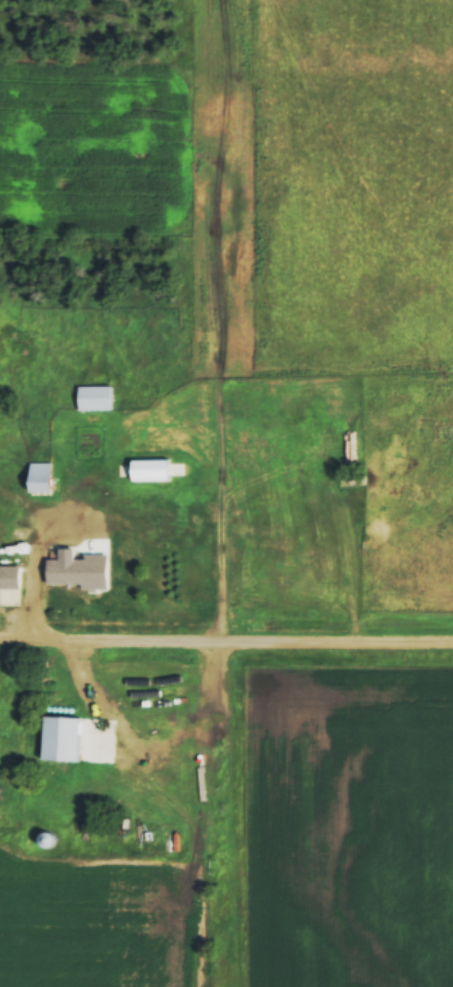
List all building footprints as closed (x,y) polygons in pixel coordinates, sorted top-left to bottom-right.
[(112,385),(78,385),(78,410),(112,410),(112,385)] [(52,491),(52,462),(30,462),(30,491),(52,491)] [(108,554),(84,554),(84,559),(69,559),(69,552),(57,552),(57,559),(46,559),(46,584),(81,585),(81,589),(108,589),(108,554)] [(20,588),(20,566),(0,566),(0,588),(20,588)] [(80,761),(81,717),(44,716),(42,760),(80,761)] [(57,843),(50,830),(38,836),(45,849),(57,843)]
